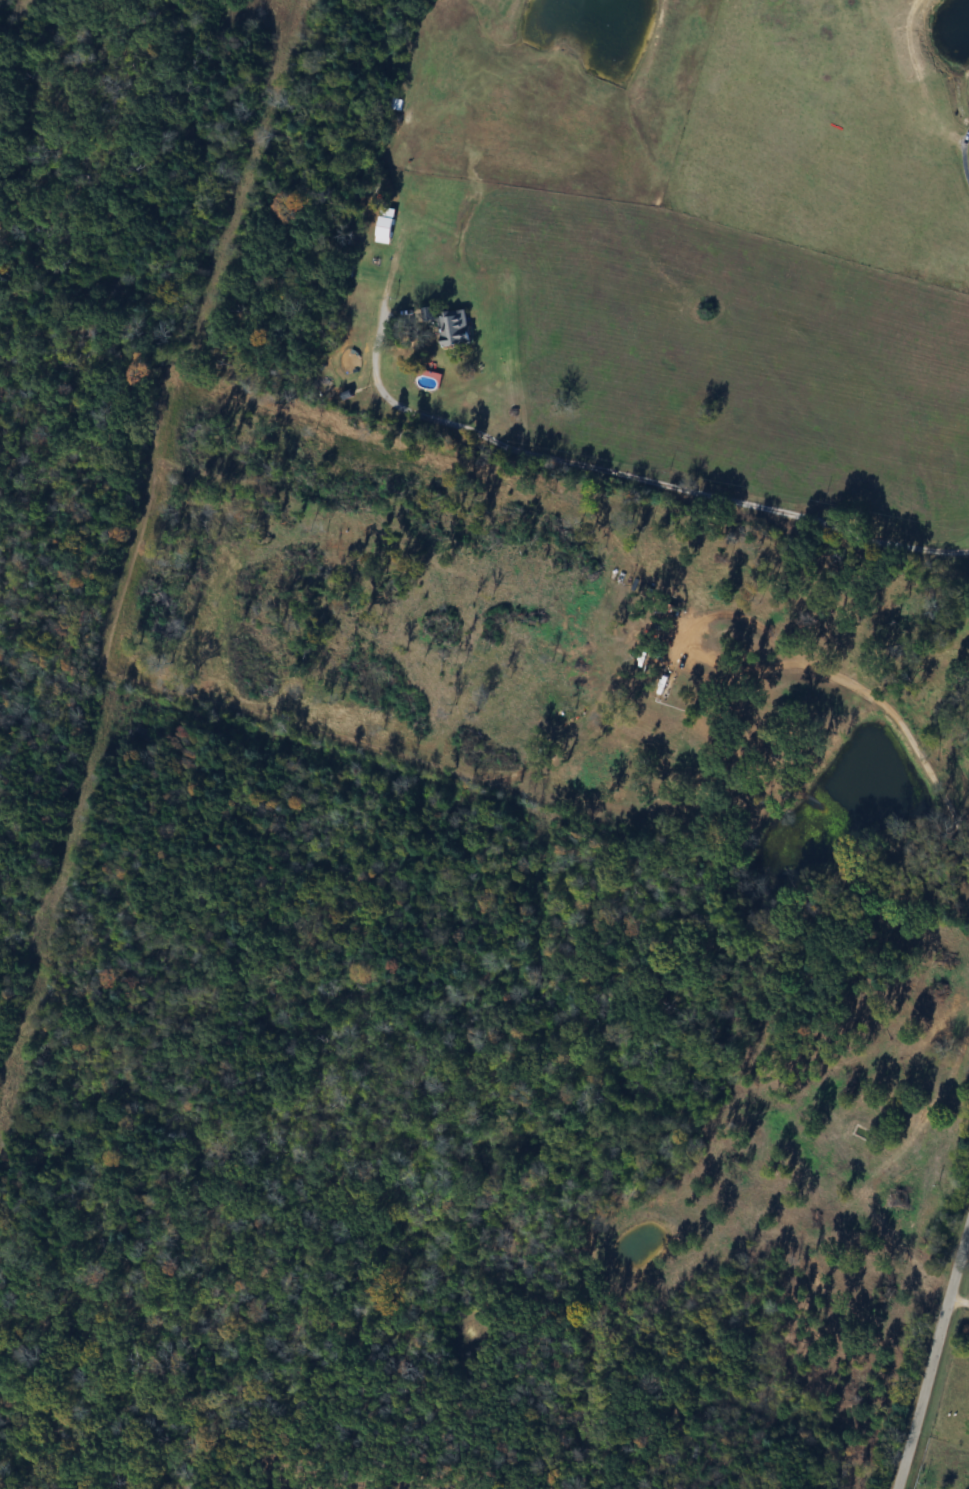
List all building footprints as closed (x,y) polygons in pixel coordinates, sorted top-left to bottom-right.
[(394,218),(378,217),(376,237),(392,238),(394,218)] [(423,312),(424,327),(436,326),(439,348),(472,344),(468,307),(423,312)]
